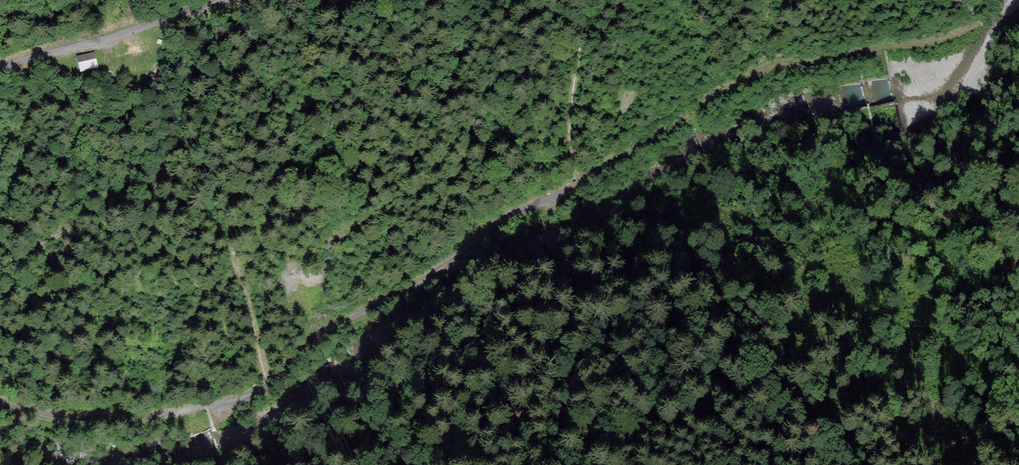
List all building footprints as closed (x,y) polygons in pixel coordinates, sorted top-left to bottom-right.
[(95,53),(77,57),(81,73),(99,69),(95,53)]
